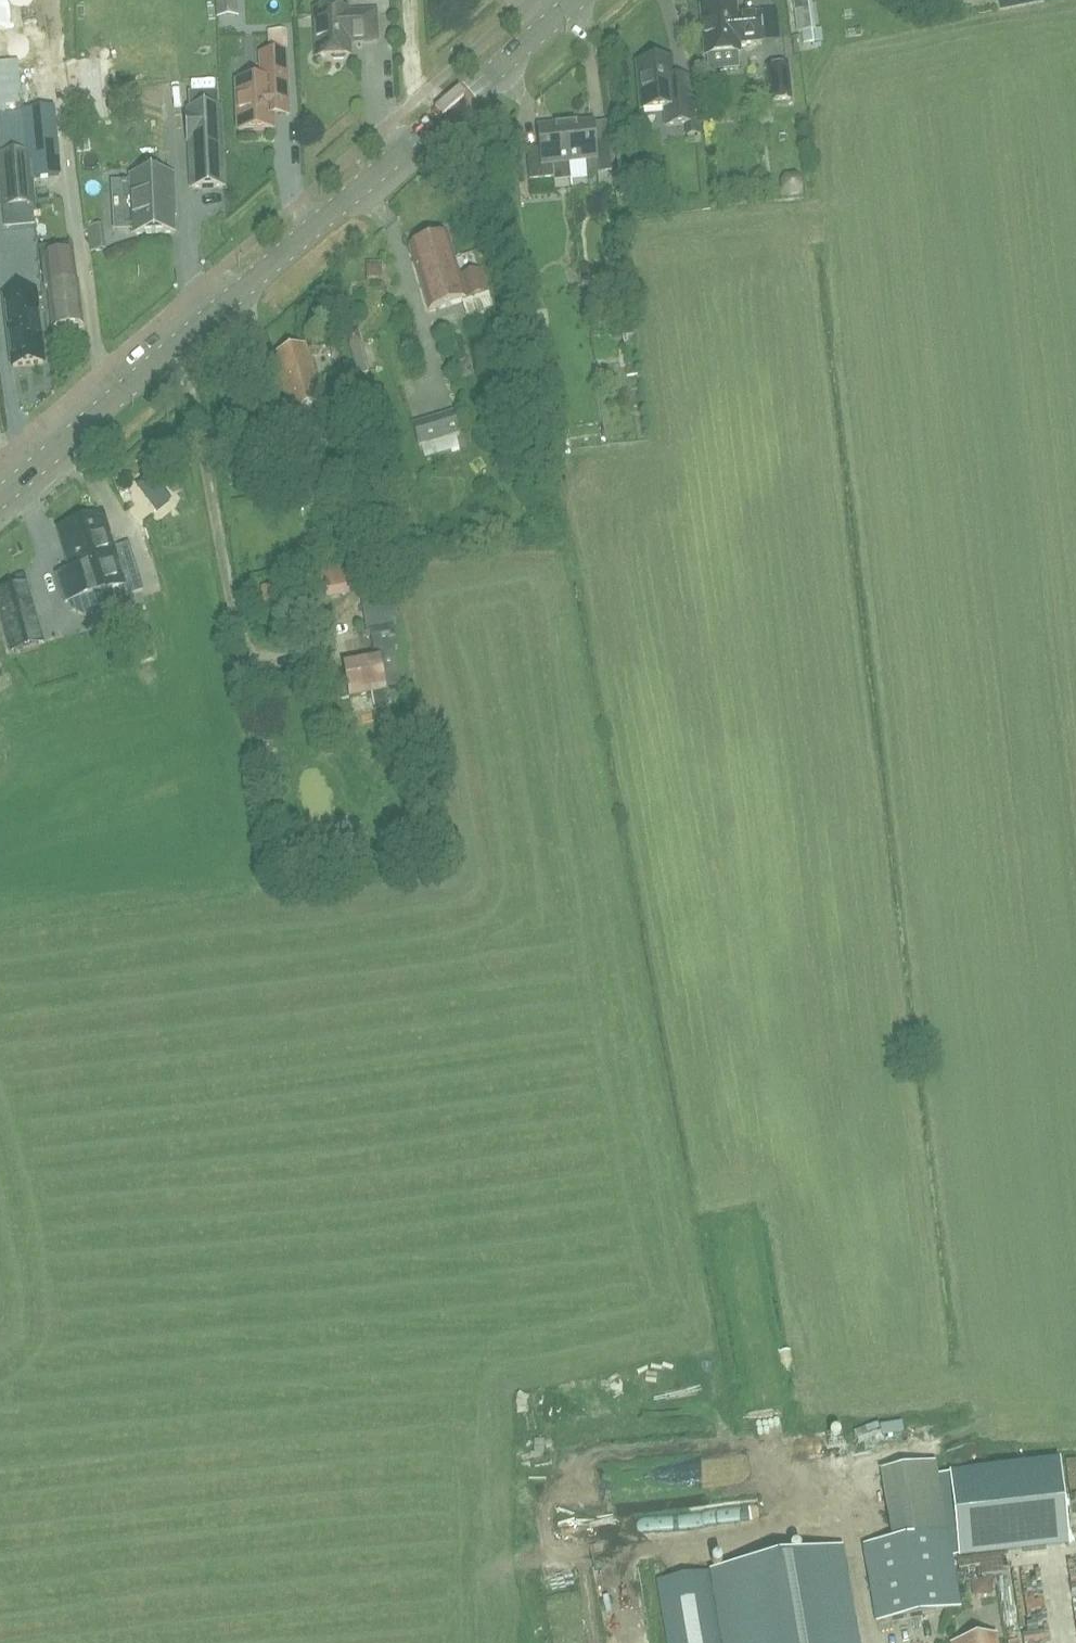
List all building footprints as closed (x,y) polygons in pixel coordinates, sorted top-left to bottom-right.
[(813,31),(809,0),(795,0),(799,33),(801,32),(803,45),(814,43),(813,31)] [(735,5),(702,8),(706,56),(708,72),(740,70),(738,53),(739,53),(739,44),(762,42),(759,15),(736,17),(735,5)] [(377,41),(375,12),(347,14),(347,10),(315,11),(318,58),(331,57),(334,59),(343,59),(346,56),(349,56),(349,42),(377,41)] [(274,49),(293,48),(292,30),(273,31),(274,49)] [(262,82),(237,83),(239,131),(273,130),(273,116),(288,115),(287,89),(286,54),(268,55),(261,55),(262,82)] [(700,123),(694,123),(690,78),(674,79),(672,60),(637,63),(641,110),(665,108),(666,126),(687,124),(688,136),(701,134),(700,123)] [(772,102),(791,101),(788,66),(768,68),(772,102)] [(0,85),(0,113),(19,111),(22,111),(20,83),(0,85)] [(0,158),(0,203),(1,210),(3,210),(33,207),(35,206),(32,180),(60,177),(53,108),(22,111),(19,111),(24,155),(0,158)] [(219,111),(189,113),(193,190),(223,188),(219,111)] [(587,175),(612,172),(609,141),(596,142),(594,122),(566,125),(569,164),(586,162),(587,175)] [(569,164),(566,125),(538,128),(540,148),(526,149),(529,181),(555,178),(553,165),(569,164)] [(131,178),(134,234),(173,233),(172,205),(175,205),(174,189),(171,189),(171,176),(131,178)] [(621,199),(630,199),(630,193),(627,193),(625,176),(619,176),(621,199)] [(111,248),(106,224),(92,227),(98,251),(111,248)] [(429,311),(488,293),(481,271),(460,277),(448,236),(410,247),(429,311)] [(72,244),(41,248),(43,265),(45,286),(48,286),(53,330),(83,326),(78,283),(77,283),(72,244)] [(389,263),(369,270),(374,283),(394,276),(389,263)] [(14,365),(42,362),(34,293),(6,296),(14,365)] [(624,341),(633,340),(632,329),(623,330),(624,341)] [(369,373),(358,331),(346,334),(357,376),(369,373)] [(593,344),(605,343),(604,334),(592,335),(593,344)] [(489,352),(496,350),(492,340),(486,342),(489,352)] [(291,413),(324,402),(306,345),(273,356),(291,413)] [(597,360),(606,359),(604,346),(595,347),(597,360)] [(344,406),(330,408),(333,427),(346,426),(344,406)] [(460,435),(453,412),(411,424),(418,447),(434,443),(438,456),(459,449),(456,436),(460,435)] [(123,587),(126,596),(141,591),(128,544),(113,549),(103,515),(59,528),(71,570),(55,575),(64,604),(123,587)] [(358,584),(363,610),(362,610),(366,631),(371,631),(375,652),(378,651),(379,657),(344,663),(347,681),(338,682),(335,689),(336,695),(340,699),(371,694),(374,708),(388,706),(385,690),(402,686),(394,648),(398,647),(391,604),(389,605),(384,579),(358,584)] [(7,635),(12,652),(41,643),(36,627),(24,585),(0,592),(0,611),(7,635)] [(762,1315),(762,1303),(745,1304),(746,1316),(762,1315)] [(1060,1466),(1016,1470),(1025,1552),(1069,1548),(1060,1466)] [(892,1543),(865,1548),(877,1622),(961,1608),(951,1551),(949,1539),(948,1533),(892,1543)] [(839,1553),(714,1575),(726,1642),(855,1642),(839,1553)]
